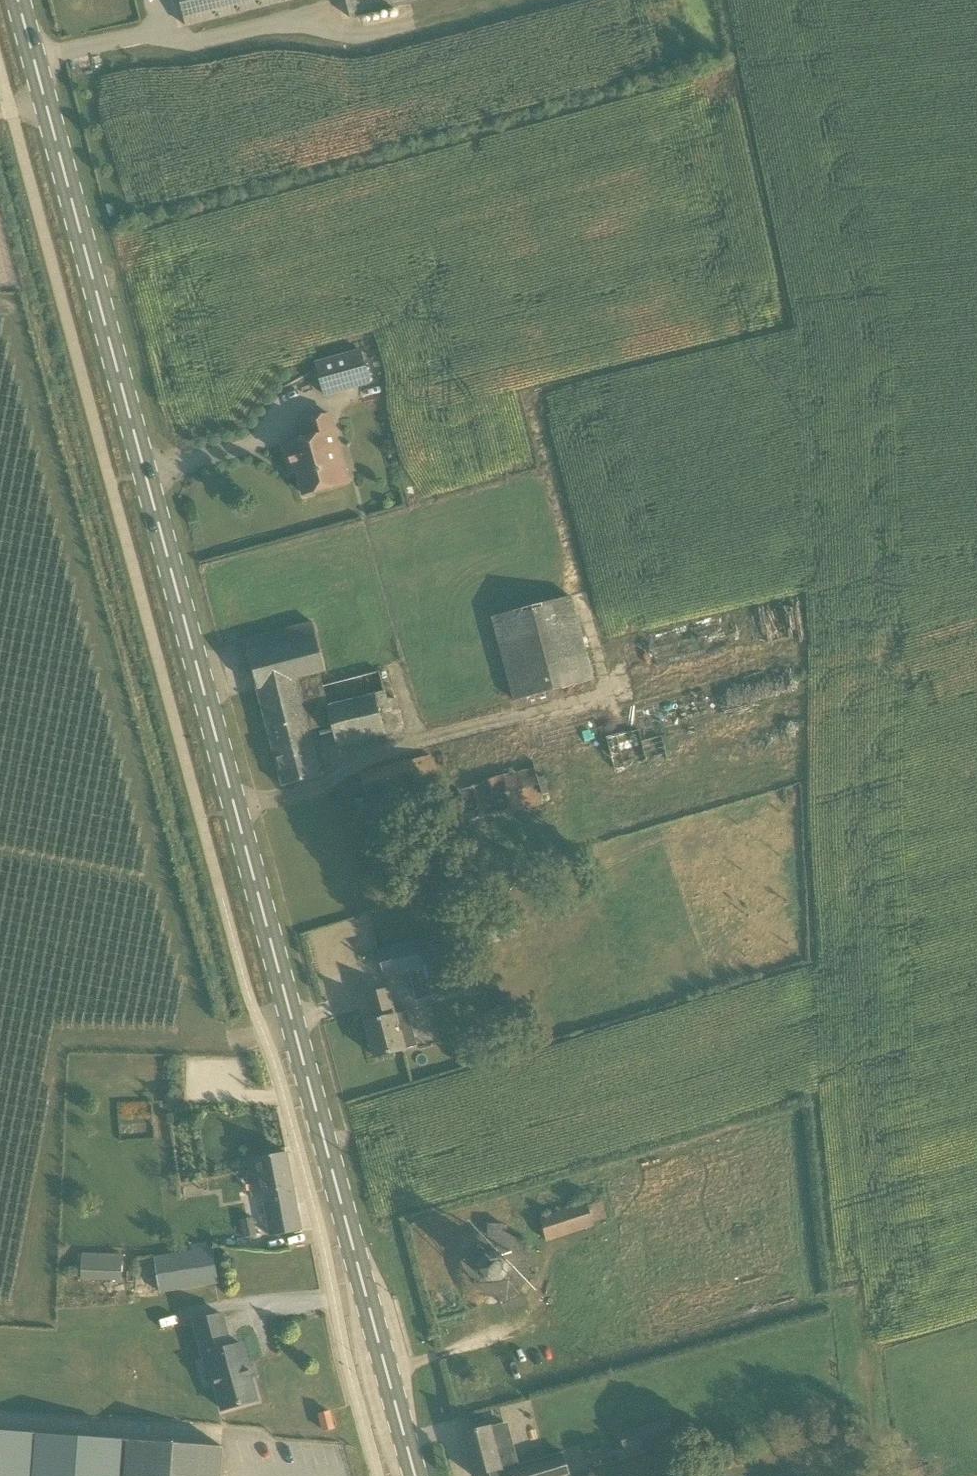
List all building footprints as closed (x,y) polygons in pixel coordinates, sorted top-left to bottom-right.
[(186,26),(290,0),(180,0),(186,26)] [(429,0),(346,0),(352,20),(429,0)] [(326,395),(371,382),(362,350),(317,363),(326,395)] [(342,485),(333,449),(340,447),(331,414),(303,422),(307,439),(284,446),(289,466),(296,464),(305,495),(342,485)] [(580,623),(573,596),(492,618),(514,701),(595,682),(587,653),(580,623)] [(327,672),(314,623),(246,640),(283,787),(322,776),(310,729),(331,723),(338,746),(386,733),(376,693),(384,691),(379,671),(330,684),(323,686),(320,674),(327,672)] [(641,740),(638,729),(607,738),(616,771),(648,763),(649,766),(669,761),(661,734),(641,740)] [(368,804),(439,783),(431,755),(360,776),(368,804)] [(537,778),(535,768),(458,788),(467,824),(543,805),(541,796),(549,794),(544,776),(537,778)] [(445,974),(435,936),(415,941),(378,951),(386,977),(407,971),(412,984),(427,980),(445,974)] [(391,1000),(388,989),(367,995),(374,1021),(367,1023),(376,1057),(419,1046),(410,1013),(408,1013),(396,1016),(391,1000)] [(287,1153),(256,1160),(262,1194),(263,1193),(267,1216),(271,1236),(302,1230),(294,1188),(287,1153)] [(598,1192),(544,1208),(551,1233),(606,1217),(598,1192)] [(254,1218),(241,1221),(244,1237),(257,1235),(254,1218)] [(501,1302),(502,1301),(518,1294),(529,1278),(529,1257),(519,1240),(503,1232),(504,1224),(488,1224),(487,1253),(485,1254),(483,1255),(482,1257),(480,1259),(479,1260),(479,1262),(478,1265),(478,1267),(478,1269),(479,1271),(479,1273),(481,1275),(482,1276),(483,1278),(485,1279),(483,1296),(485,1297),(481,1303),(482,1303),(486,1298),(499,1298),(501,1302)] [(218,1284),(213,1247),(155,1257),(160,1293),(190,1288),(218,1284)] [(123,1281),(122,1254),(82,1253),(82,1279),(123,1281)] [(231,1347),(222,1315),(194,1322),(207,1371),(211,1370),(222,1410),(258,1400),(252,1380),(259,1378),(253,1354),(246,1356),(243,1344),(231,1347)] [(327,1430),(334,1428),(330,1412),(322,1414),(327,1430)] [(502,1470),(499,1459),(514,1455),(505,1423),(463,1434),(474,1475),(478,1475),(502,1470)] [(643,1451),(636,1428),(620,1433),(627,1456),(643,1451)] [(122,1475),(220,1475),(222,1445),(125,1438),(122,1475)] [(570,1474),(563,1457),(508,1473),(509,1475),(564,1475),(570,1474)]
